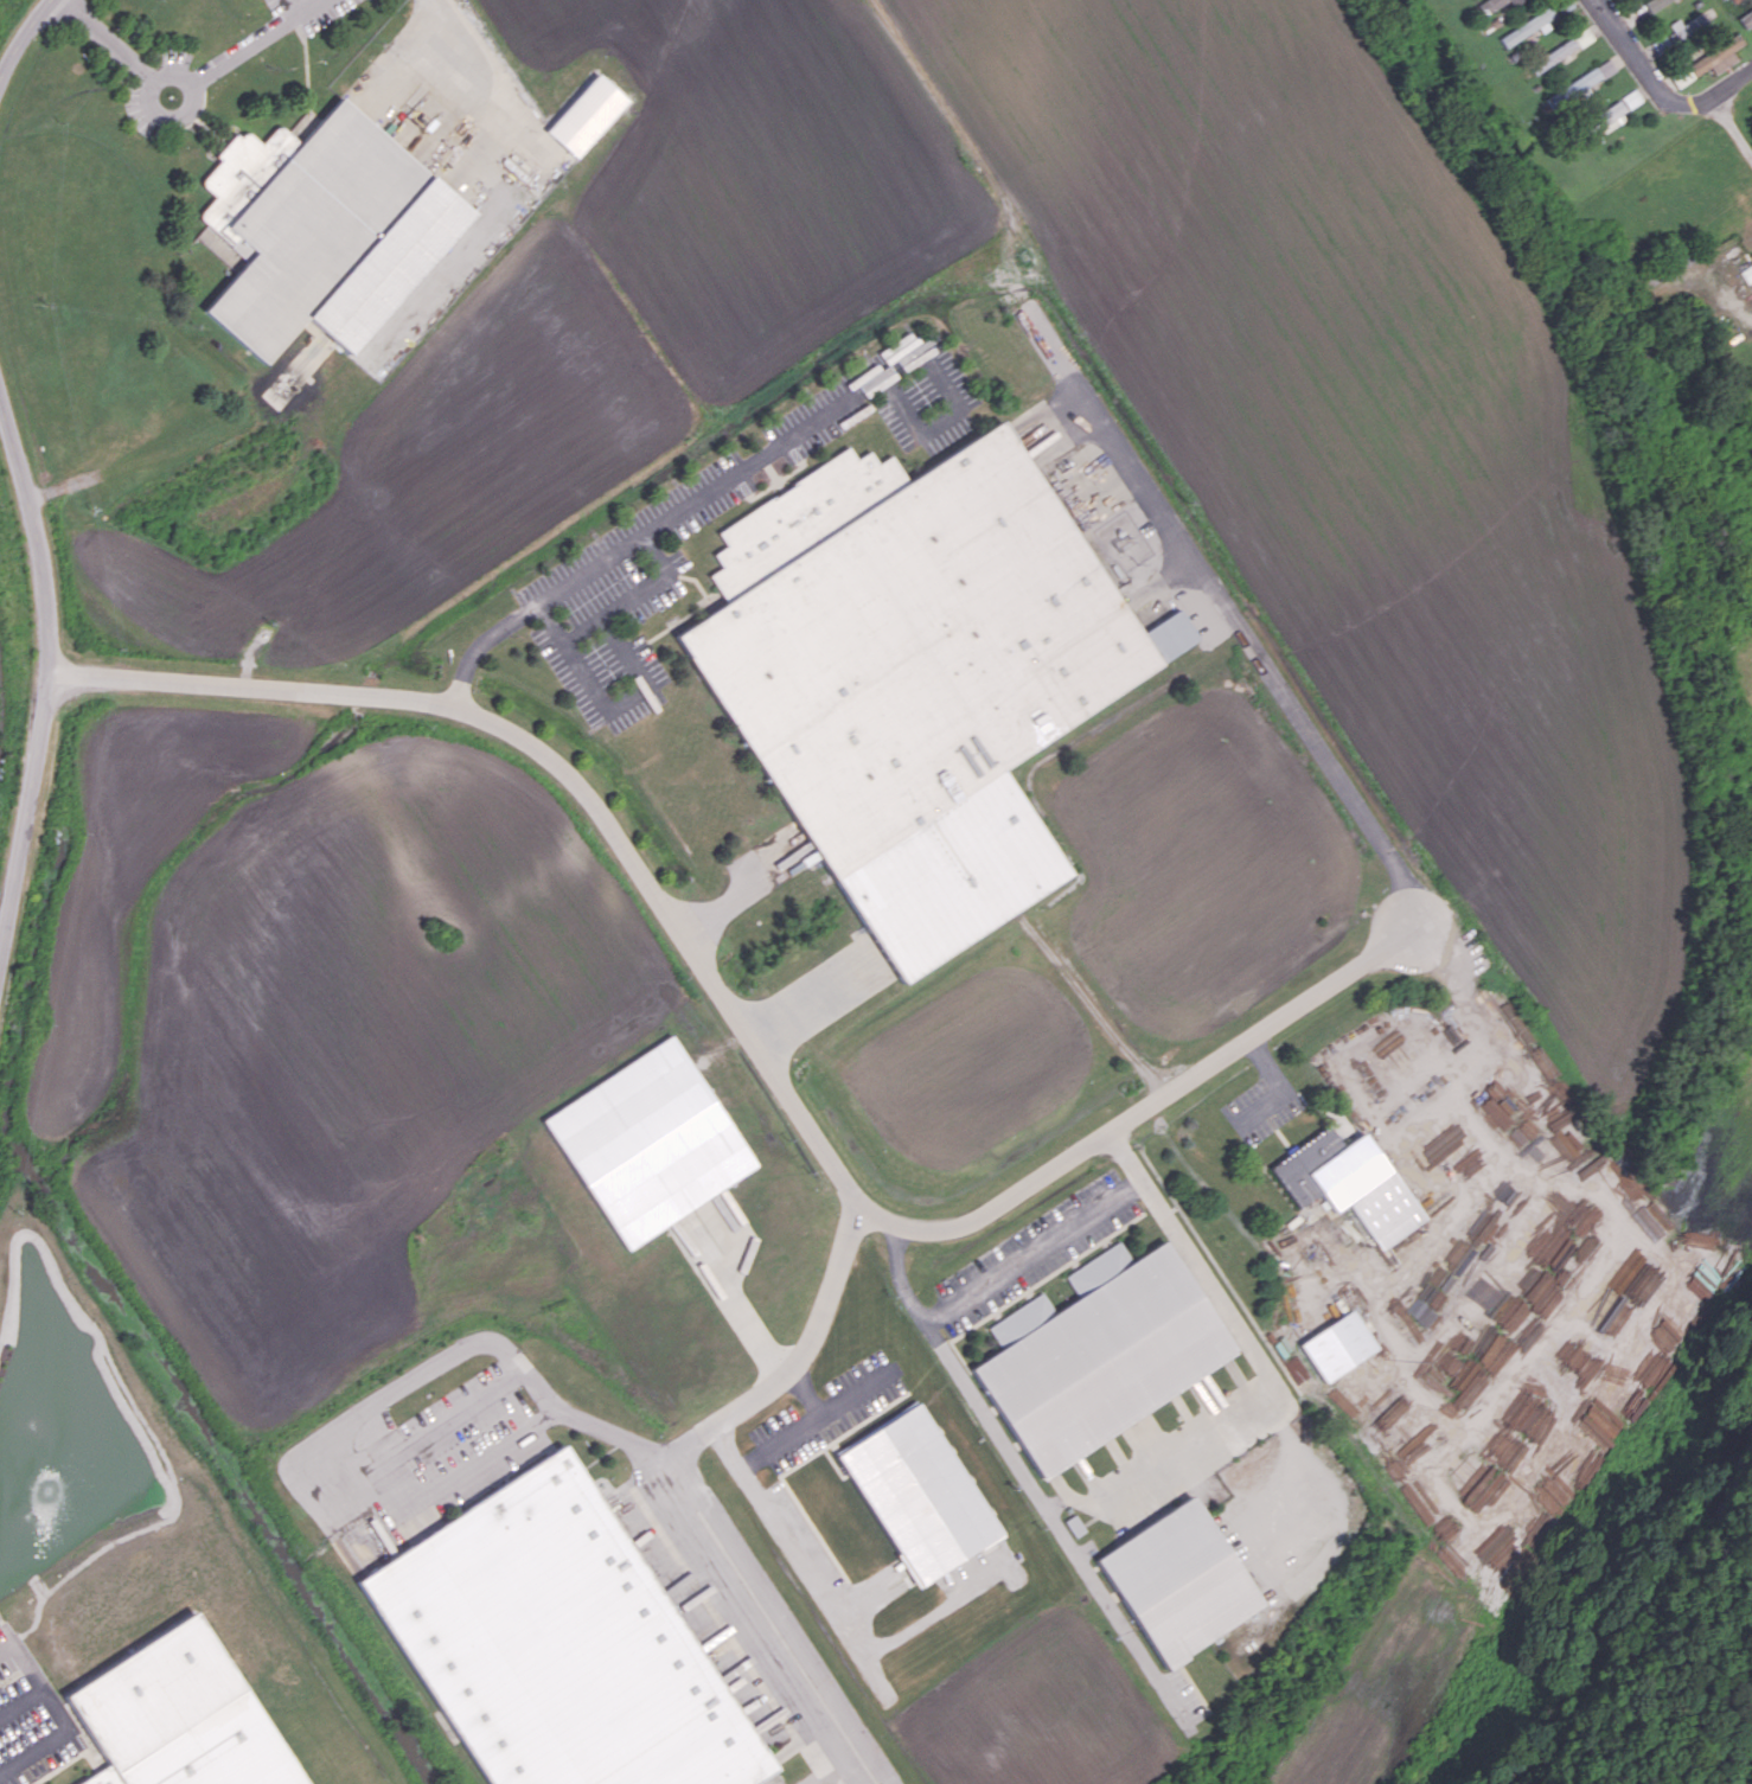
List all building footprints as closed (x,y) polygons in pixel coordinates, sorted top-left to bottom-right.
[(1477,4),(1487,19),(1516,0),(1483,0),(1477,4)] [(1669,34),(1671,39),(1707,26),(1703,14),(1683,21),(1682,18),(1669,22),(1672,33),(1669,34)] [(1529,66),(1536,76),(1591,36),(1585,26),(1529,66)] [(1714,74),(1737,59),(1732,51),(1744,43),(1738,34),(1687,65),(1694,77),(1710,66),(1714,74)] [(1615,68),(1609,58),(1557,91),(1564,101),(1615,68)] [(545,131),(575,158),(626,100),(596,73),(545,131)] [(345,354),(467,216),(340,97),(224,224),(251,251),(200,311),(261,365),(305,316),(345,354)] [(1591,132),(1625,111),(1619,100),(1585,122),(1591,132)] [(900,985),(1068,874),(998,769),(1159,663),(997,418),(904,481),(889,458),(877,465),(867,449),(853,458),(845,445),(715,532),(723,545),(711,552),(721,567),(710,575),(725,599),(669,635),(900,985)] [(621,1248),(754,1171),(676,1036),(543,1114),(621,1248)] [(1329,1124),(1268,1168),(1299,1211),(1321,1195),(1332,1211),(1388,1172),(1361,1133),(1343,1145),(1329,1124)] [(1041,1477),(1233,1350),(1162,1242),(970,1369),(1041,1477)] [(1376,1348),(1352,1310),(1299,1343),(1323,1381),(1376,1348)] [(836,1450),(914,1586),(999,1537),(922,1401),(836,1450)] [(771,1770),(555,1446),(358,1577),(496,1783),(749,1783),(771,1770)] [(1262,1604),(1191,1497),(1099,1559),(1170,1665),(1262,1604)] [(243,1686),(113,1769),(105,1761),(72,1783),(306,1783),(243,1686)]
